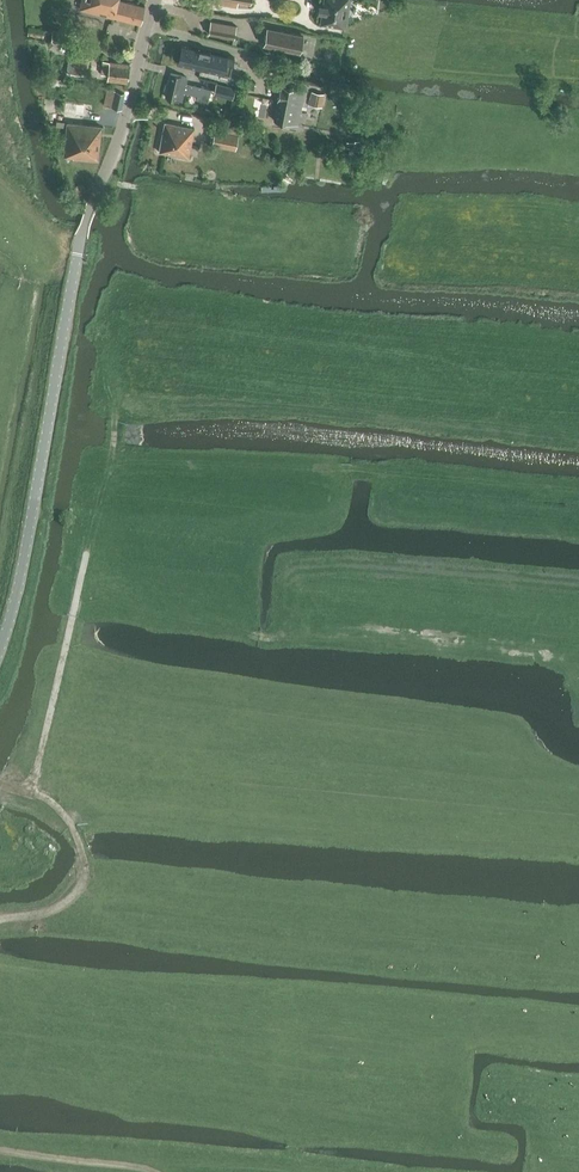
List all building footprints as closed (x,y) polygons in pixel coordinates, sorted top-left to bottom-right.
[(145,7),(119,0),(82,0),(80,9),(107,16),(106,20),(113,21),(114,17),(140,24),(145,7)] [(323,5),(320,4),(319,11),(322,12),(321,23),(345,27),(345,25),(347,26),(351,0),(324,0),(323,5)] [(237,26),(211,21),(209,33),(235,38),(237,26)] [(44,29),(29,27),(28,36),(43,37),(44,29)] [(268,27),(265,44),(301,52),(305,35),(268,27)] [(70,46),(71,44),(72,34),(52,31),(51,43),(70,46)] [(181,45),(177,64),(198,69),(212,72),(224,75),(227,62),(233,63),(235,58),(181,45)] [(69,57),(67,73),(87,76),(89,59),(69,57)] [(128,82),(130,64),(103,61),(101,74),(108,75),(107,80),(128,82)] [(201,87),(186,83),(187,78),(171,74),(165,97),(181,101),(184,92),(198,96),(197,99),(207,102),(210,90),(201,87)] [(61,81),(50,79),(48,89),(59,91),(61,81)] [(113,90),(107,89),(104,105),(121,109),(125,85),(114,84),(113,87),(113,90)] [(235,88),(216,84),(214,92),(219,93),(218,96),(232,99),(235,88)] [(298,125),(305,91),(296,89),(296,88),(280,85),(277,100),(278,101),(274,121),(289,124),(289,123),(298,125)] [(322,108),(324,94),(312,92),(310,105),(322,108)] [(98,160),(101,132),(102,127),(83,125),(84,117),(86,105),(65,103),(64,114),(57,113),(56,126),(67,128),(64,156),(73,156),(73,158),(98,160)] [(194,127),(165,121),(159,151),(189,157),(194,127)] [(214,131),(211,146),(235,150),(238,136),(214,131)] [(361,156),(360,140),(353,140),(353,141),(347,141),(347,148),(349,148),(349,157),(361,156)]
